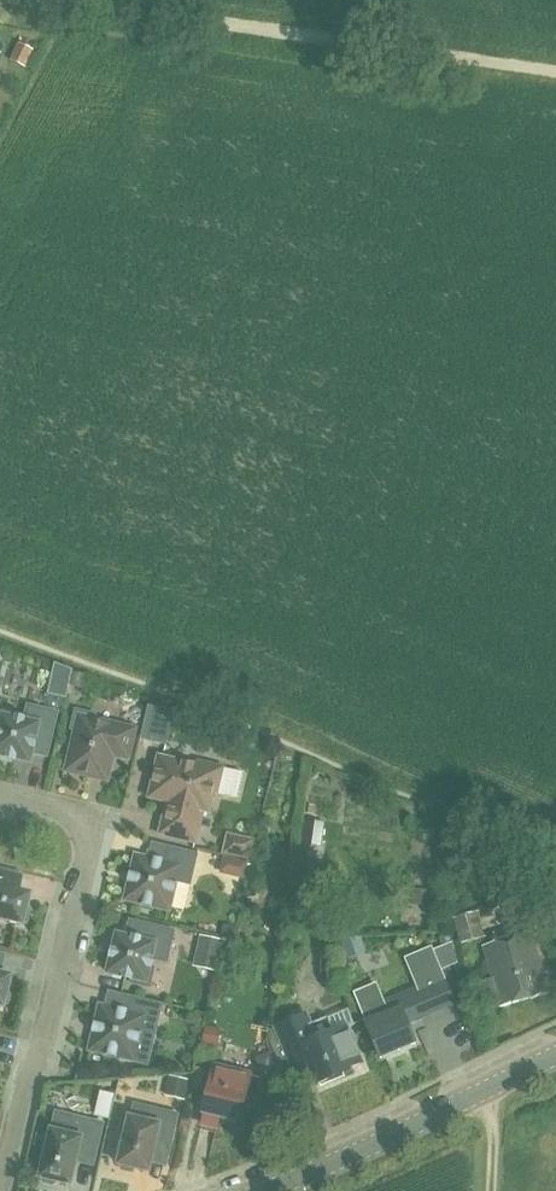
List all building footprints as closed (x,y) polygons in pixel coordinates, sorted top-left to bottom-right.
[(25,68),(33,50),(20,44),(11,61),(25,68)] [(73,670),(55,663),(48,694),(67,699),(73,670)] [(24,720),(16,718),(17,714),(0,710),(0,755),(30,763),(32,753),(47,757),(58,712),(28,705),(24,720)] [(136,729),(94,719),(95,715),(76,711),(72,729),(76,730),(67,766),(95,772),(98,761),(112,764),(114,756),(129,760),(136,729)] [(197,766),(159,757),(149,798),(167,802),(160,834),(195,843),(203,811),(209,812),(213,792),(217,793),(223,768),(198,762),(197,766)] [(252,841),(229,835),(225,852),(248,857),(252,841)] [(190,885),(197,854),(167,847),(163,862),(136,856),(125,900),(140,903),(142,908),(151,911),(154,907),(169,910),(176,882),(190,885)] [(247,862),(223,856),(219,873),(243,879),(247,862)] [(0,872),(0,920),(20,925),(21,922),(25,923),(28,909),(24,908),(27,894),(16,891),(20,877),(0,872)] [(483,933),(478,919),(475,909),(455,915),(462,939),(483,933)] [(174,931),(130,920),(126,937),(117,934),(108,973),(132,979),(131,983),(149,987),(154,968),(150,967),(152,959),(167,963),(174,931)] [(480,1008),(499,1002),(500,1007),(501,1007),(548,993),(543,977),(544,977),(531,932),(483,946),(493,979),(473,984),(480,1008)] [(222,940),(200,935),(193,966),(215,971),(222,940)] [(416,1043),(407,1022),(454,1003),(433,952),(412,960),(423,987),(380,1004),(374,989),(366,993),(356,997),(381,1058),(416,1043)] [(1,1007),(1,1005),(6,1004),(8,995),(4,991),(8,977),(0,975),(0,1007),(1,1007)] [(131,997),(128,1012),(100,1006),(89,1050),(104,1054),(106,1059),(115,1061),(119,1057),(134,1061),(141,1032),(155,1035),(162,1005),(131,997)] [(291,1063),(292,1062),(306,1057),(317,1084),(350,1071),(349,1069),(362,1063),(348,1026),(334,1032),(334,1031),(328,1017),(311,1025),(307,1015),(277,1027),(270,1030),(269,1039),(278,1063),(279,1062),(289,1058),(291,1063)] [(241,1121),(251,1075),(215,1067),(204,1112),(205,1113),(202,1123),(218,1127),(221,1116),(241,1121)] [(285,1089),(278,1073),(266,1078),(274,1094),(285,1089)] [(178,1115),(150,1108),(150,1107),(133,1104),(130,1118),(128,1123),(123,1124),(121,1134),(125,1137),(118,1165),(120,1165),(122,1170),(131,1172),(135,1169),(149,1172),(156,1142),(171,1145),(178,1115)] [(56,1113),(52,1131),(51,1131),(50,1136),(45,1137),(43,1146),(47,1150),(40,1178),(42,1178),(43,1183),(53,1185),(56,1182),(71,1185),(78,1154),(95,1159),(103,1123),(73,1116),(73,1117),(56,1113)]
